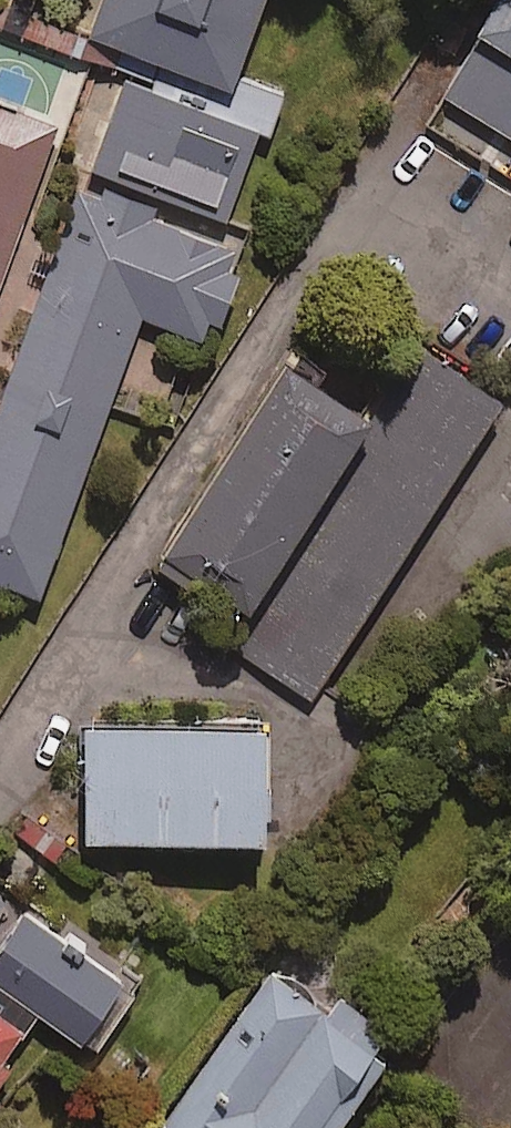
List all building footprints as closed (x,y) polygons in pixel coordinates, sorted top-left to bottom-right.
[(95,46),(164,67),(156,93),(131,87),(92,184),(116,192),(164,207),(234,229),(264,136),(276,143),(289,99),(246,84),(275,0),(111,0),(95,46)] [(446,106),(510,145),(510,0),(446,106)] [(66,134),(0,110),(0,309),(66,134)] [(82,199),(0,417),(0,590),(51,609),(152,331),(214,350),(215,330),(231,334),(249,282),(239,276),(241,262),(162,227),(164,207),(116,192),(108,207),(82,199)] [(510,410),(423,352),(374,425),(298,374),(170,565),(272,634),(255,660),(316,701),(510,410)] [(278,734),(94,734),(94,851),(278,851),(278,734)] [(20,1074),(11,1068),(43,1022),(102,1062),(142,1004),(31,928),(1,973),(0,973),(0,1103),(20,1074)] [(399,1072),(386,1063),(400,1042),(343,1002),(333,1015),(275,975),(167,1127),(359,1127),(399,1072)]
